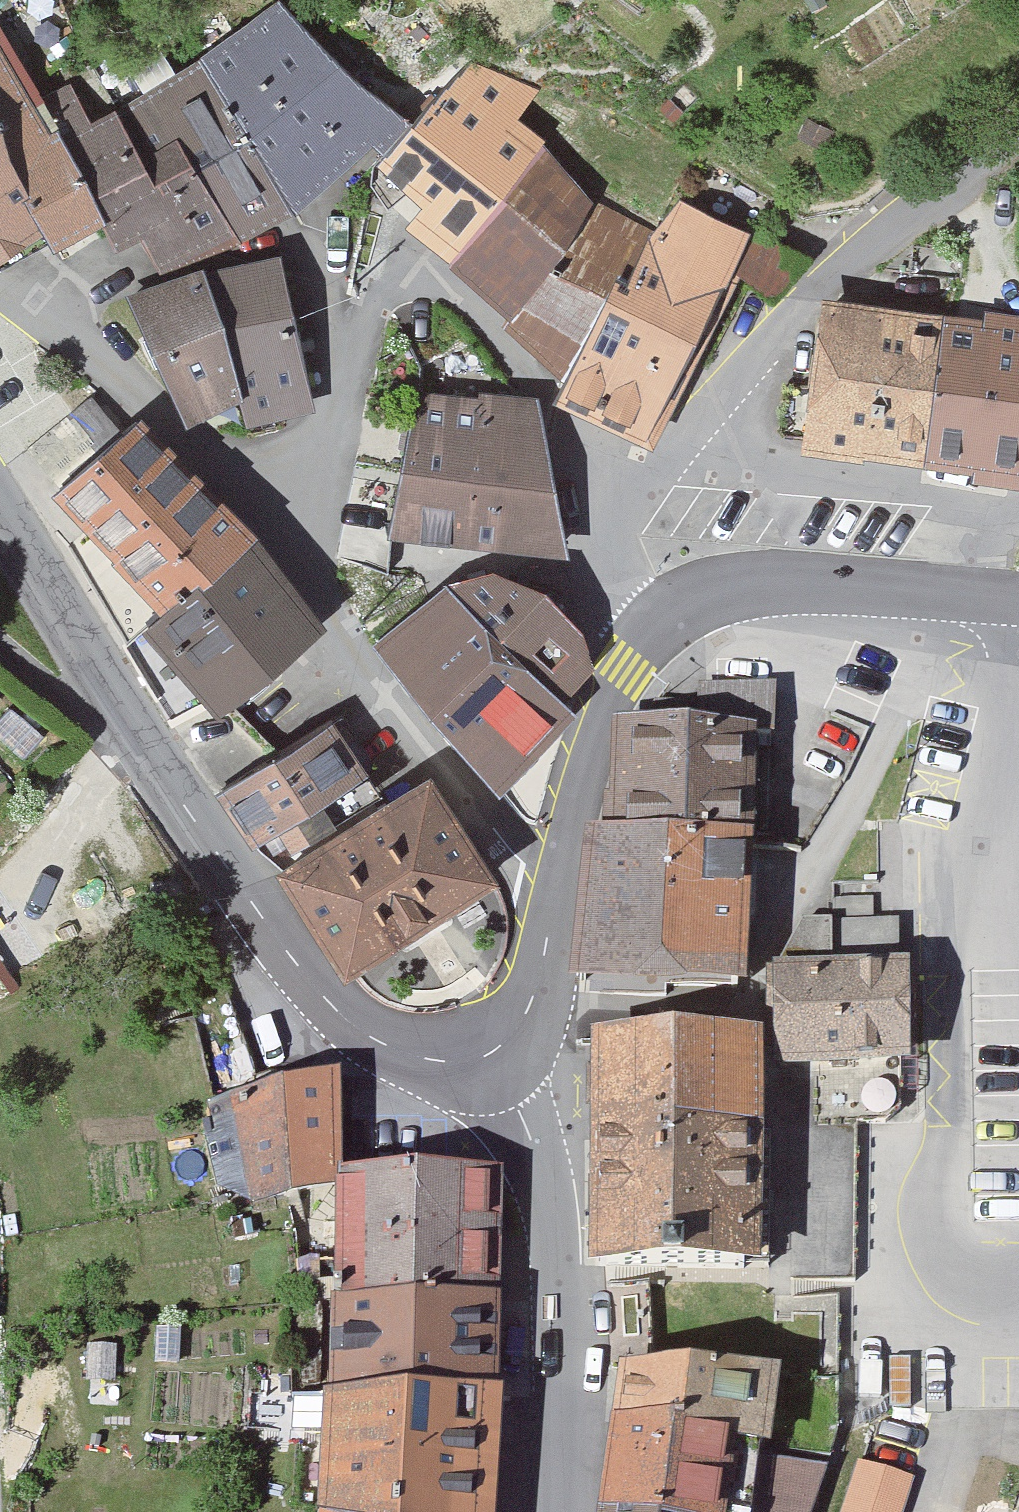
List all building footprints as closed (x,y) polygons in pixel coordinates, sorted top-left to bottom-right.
[(276,6),(187,71),(190,76),(289,216),(352,174),(414,128),(348,73),(276,6)] [(104,220),(119,208),(89,137),(58,128),(0,51),(0,273),(104,220)] [(160,277),(289,216),(190,76),(89,137),(119,208),(104,220),(126,271),(148,258),(160,277)] [(545,149),(458,86),(414,128),(364,177),(361,199),(404,230),(506,322),(597,209),(545,149)] [(755,235),(678,204),(658,238),(568,390),(559,405),(653,443),(755,235)] [(658,238),(597,209),(506,322),(568,390),(658,238)] [(134,306),(188,427),(240,404),(246,428),(313,412),(278,260),(205,275),(134,306)] [(823,305),(806,448),(929,466),(946,317),(823,305)] [(946,317),(929,466),(1018,488),(1018,328),(946,317)] [(533,401),(406,392),(391,540),(489,561),(569,550),(533,401)] [(56,501),(172,616),(239,552),(243,548),(135,430),(56,501)] [(138,640),(224,717),(329,628),(239,552),(172,616),(138,640)] [(447,587),(372,652),(502,803),(587,722),(560,698),(594,668),(590,638),(547,588),(485,573),(447,587)] [(329,725),(216,798),(256,858),(264,851),(272,860),(285,852),(296,863),(323,840),(338,808),(368,783),(329,725)] [(604,803),(604,843),(756,852),(758,742),(615,735),(610,804),(604,803)] [(275,883),(348,985),(506,878),(436,779),(275,883)] [(604,843),(588,841),(570,986),(621,997),(746,998),(756,852),(604,843)] [(907,959),(907,915),(798,915),(798,959),(907,959)] [(915,1061),(915,963),(774,963),(774,1061),(915,1061)] [(766,1043),(598,1043),(589,1277),(769,1275),(766,1043)] [(340,1085),(227,1101),(244,1212),(338,1196),(339,1180),(340,1085)] [(504,1183),(339,1180),(338,1196),(334,1305),(501,1307),(504,1183)] [(501,1307),(334,1305),(328,1398),(500,1397),(501,1307)] [(628,1372),(619,1430),(720,1442),(729,1377),(628,1372)] [(316,1511),(502,1511),(508,1399),(500,1397),(328,1398),(316,1511)] [(605,1511),(730,1511),(740,1444),(720,1442),(619,1430),(605,1511)] [(830,1462),(768,1450),(756,1511),(820,1511),(830,1462)] [(855,1469),(841,1511),(906,1511),(915,1486),(855,1469)]
